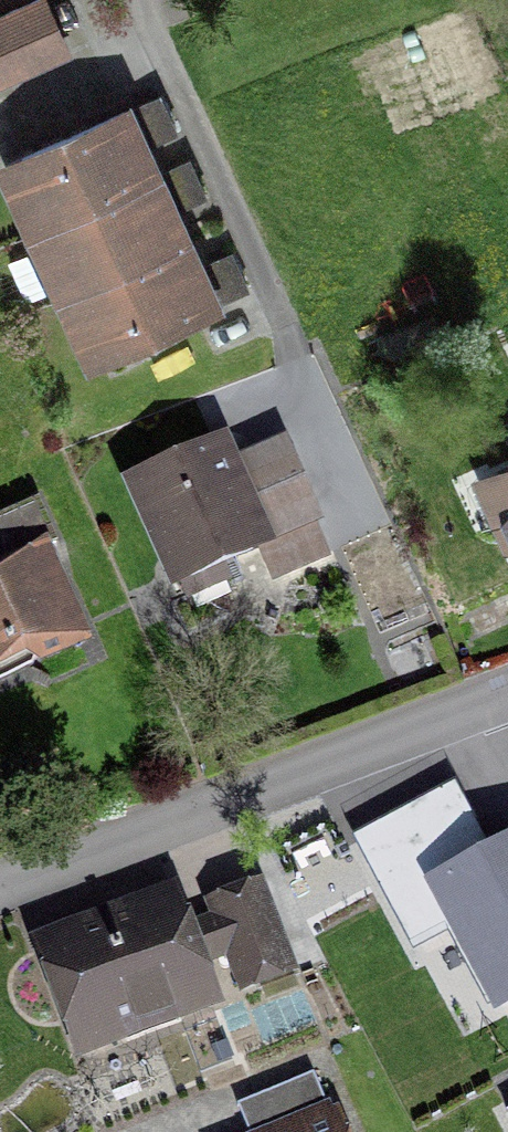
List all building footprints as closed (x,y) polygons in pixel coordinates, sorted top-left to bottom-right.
[(40,6),(0,24),(0,80),(61,53),(40,6)] [(150,144),(171,134),(155,99),(134,109),(150,144)] [(188,266),(178,243),(164,212),(149,179),(134,146),(120,115),(17,162),(46,226),(75,289),(104,354),(207,307),(188,266)] [(179,208),(200,199),(184,163),(163,173),(179,208)] [(221,301),(242,291),(226,256),(205,266),(221,301)] [(213,560),(310,518),(281,451),(224,476),(213,451),(132,486),(182,599),(222,582),(213,560)] [(489,482),(503,512),(495,522),(505,544),(507,545),(507,474),(489,482)] [(0,517),(0,658),(14,652),(31,659),(72,641),(34,553),(51,545),(32,503),(0,517)] [(423,886),(488,1007),(507,997),(507,842),(423,886)] [(282,970),(253,892),(206,909),(236,987),(282,970)] [(76,1048),(205,999),(168,900),(38,950),(76,1048)] [(323,1110),(309,1076),(232,1107),(242,1131),(269,1131),(323,1110)]
